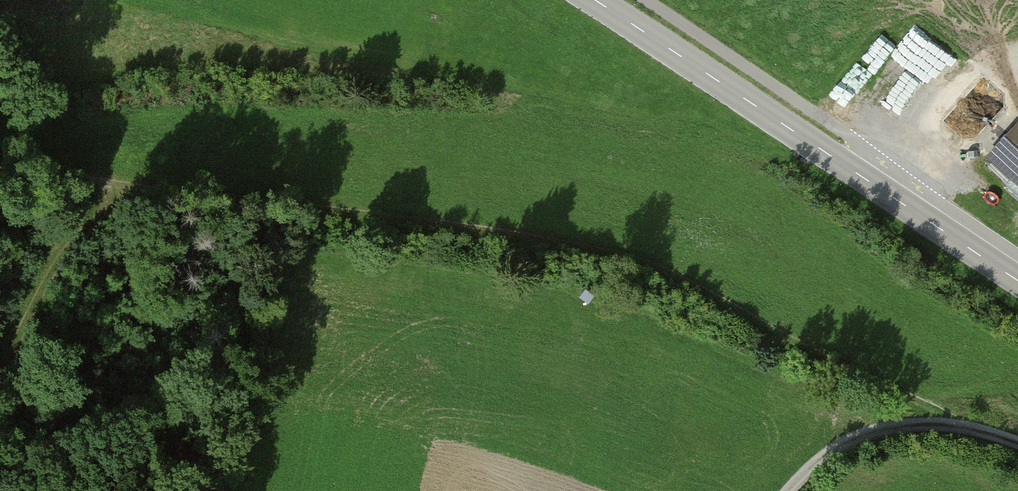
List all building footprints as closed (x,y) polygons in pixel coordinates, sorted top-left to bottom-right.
[(986,154),(1017,184),(1017,119),(986,154)]
